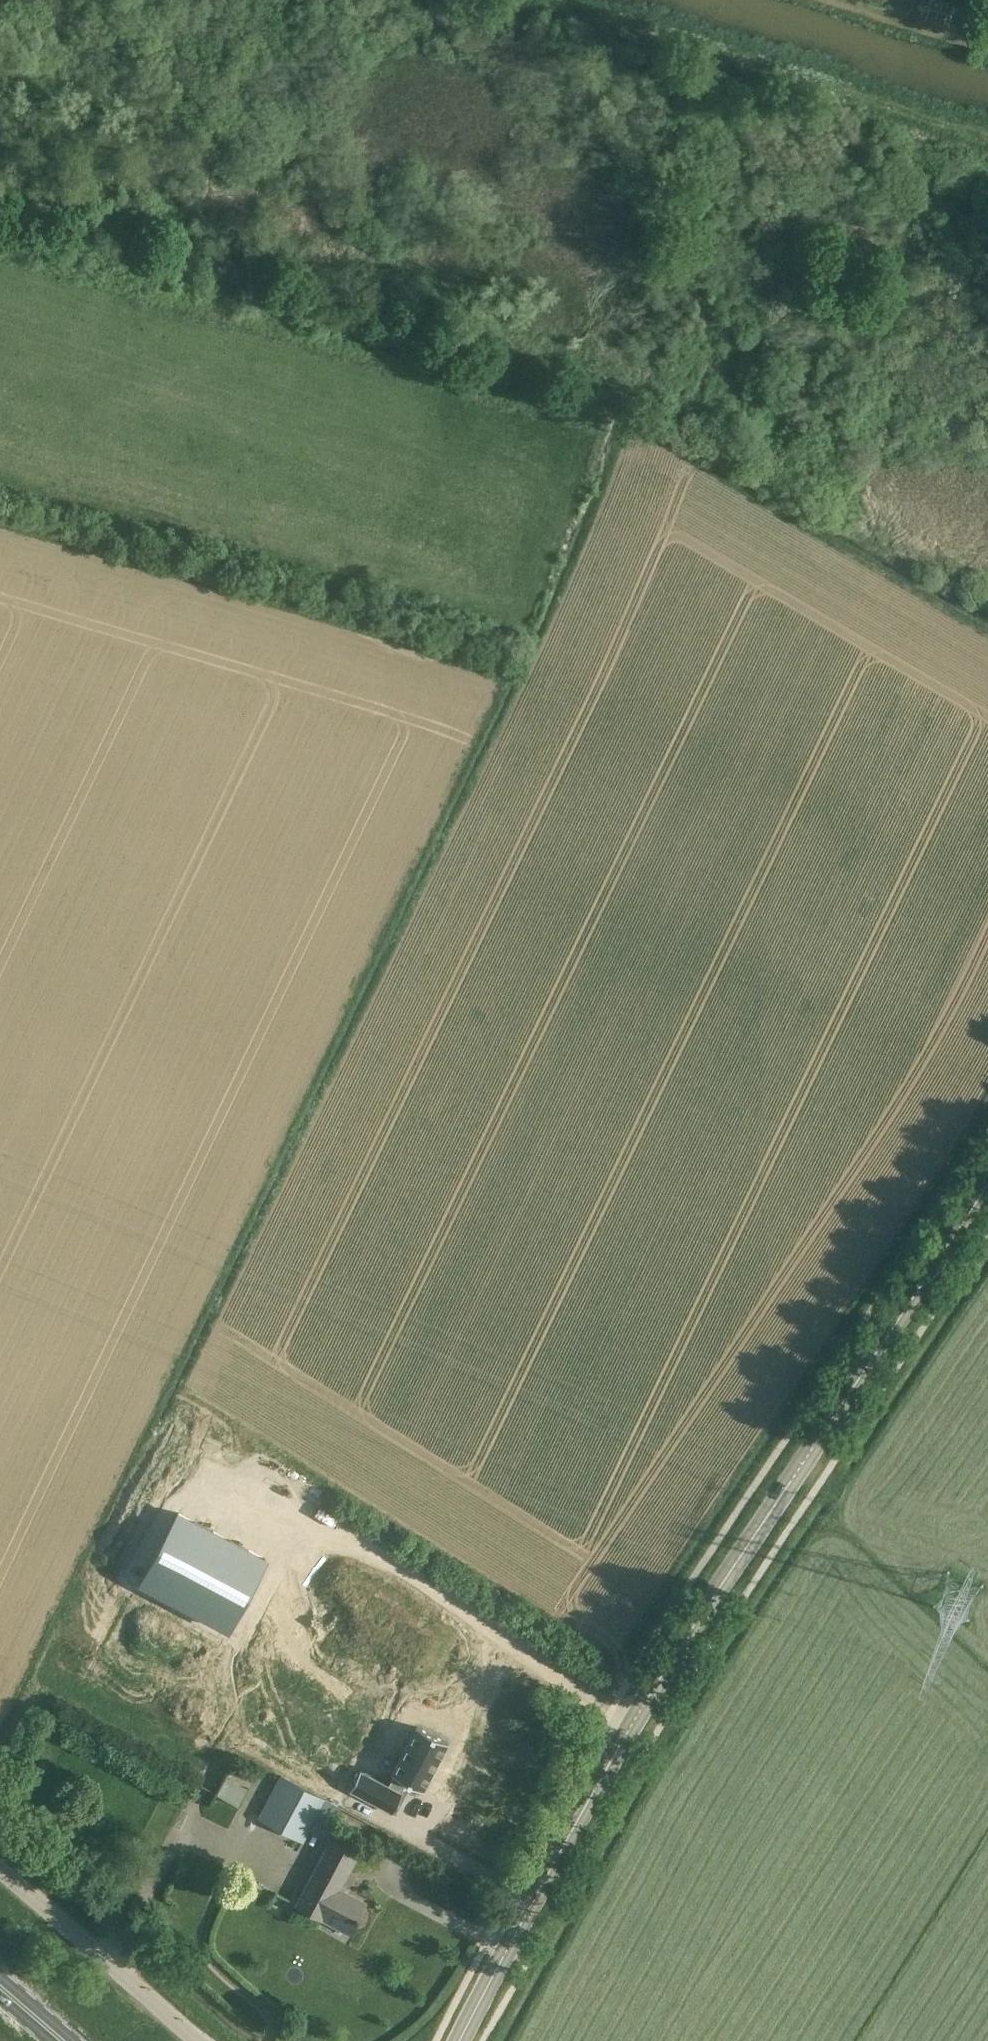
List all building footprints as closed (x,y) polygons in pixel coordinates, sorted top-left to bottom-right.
[(177,1511),(140,1582),(228,1629),(265,1558),(177,1511)] [(307,1613),(337,1622),(351,1577),(321,1568),(307,1613)] [(359,1770),(349,1789),(392,1812),(402,1792),(399,1791),(405,1780),(422,1789),(447,1742),(416,1726),(391,1773),(394,1775),(389,1785),(359,1770)] [(304,1841),(327,1798),(283,1775),(260,1818),(304,1841)] [(225,1776),(216,1796),(240,1806),(248,1787),(225,1776)] [(355,1852),(330,1839),(296,1904),(321,1917),(322,1916),(348,1930),(363,1902),(337,1888),(355,1852)]
